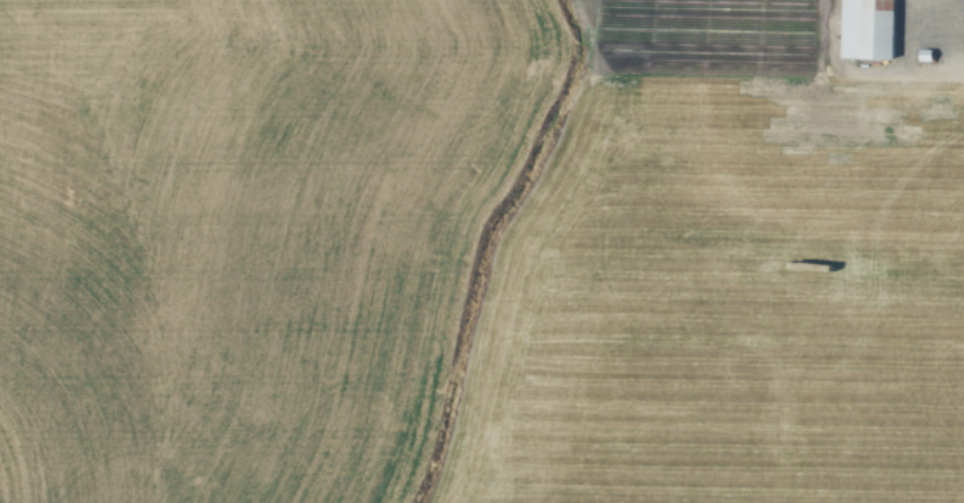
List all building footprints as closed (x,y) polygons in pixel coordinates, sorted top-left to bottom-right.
[(843,56),(846,0),(899,0),(896,59),(843,56)] [(934,52),(934,61),(924,61),(924,52),(934,52)]
